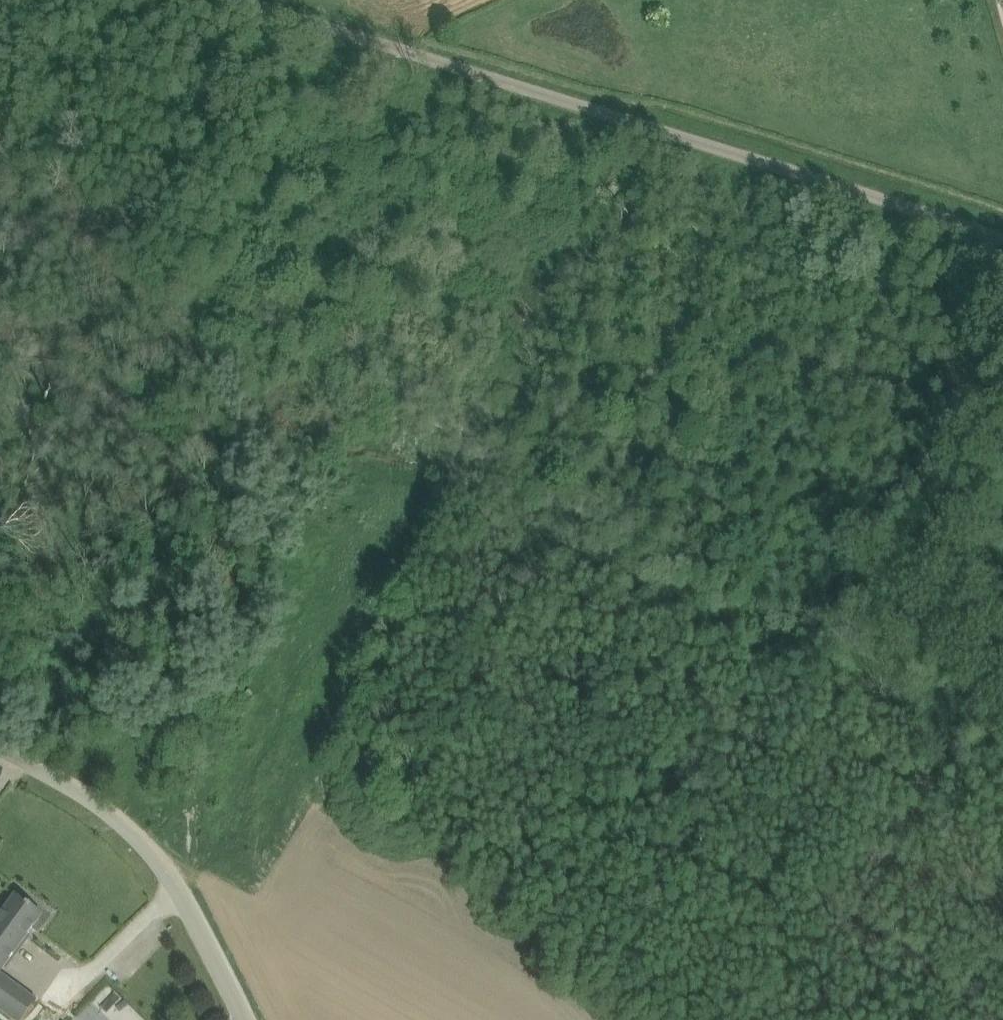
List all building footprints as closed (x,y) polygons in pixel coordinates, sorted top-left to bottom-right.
[(16,895),(0,916),(0,972),(43,914),(16,895)] [(13,1019),(21,1019),(36,1000),(0,973),(0,1011),(13,1019)]
